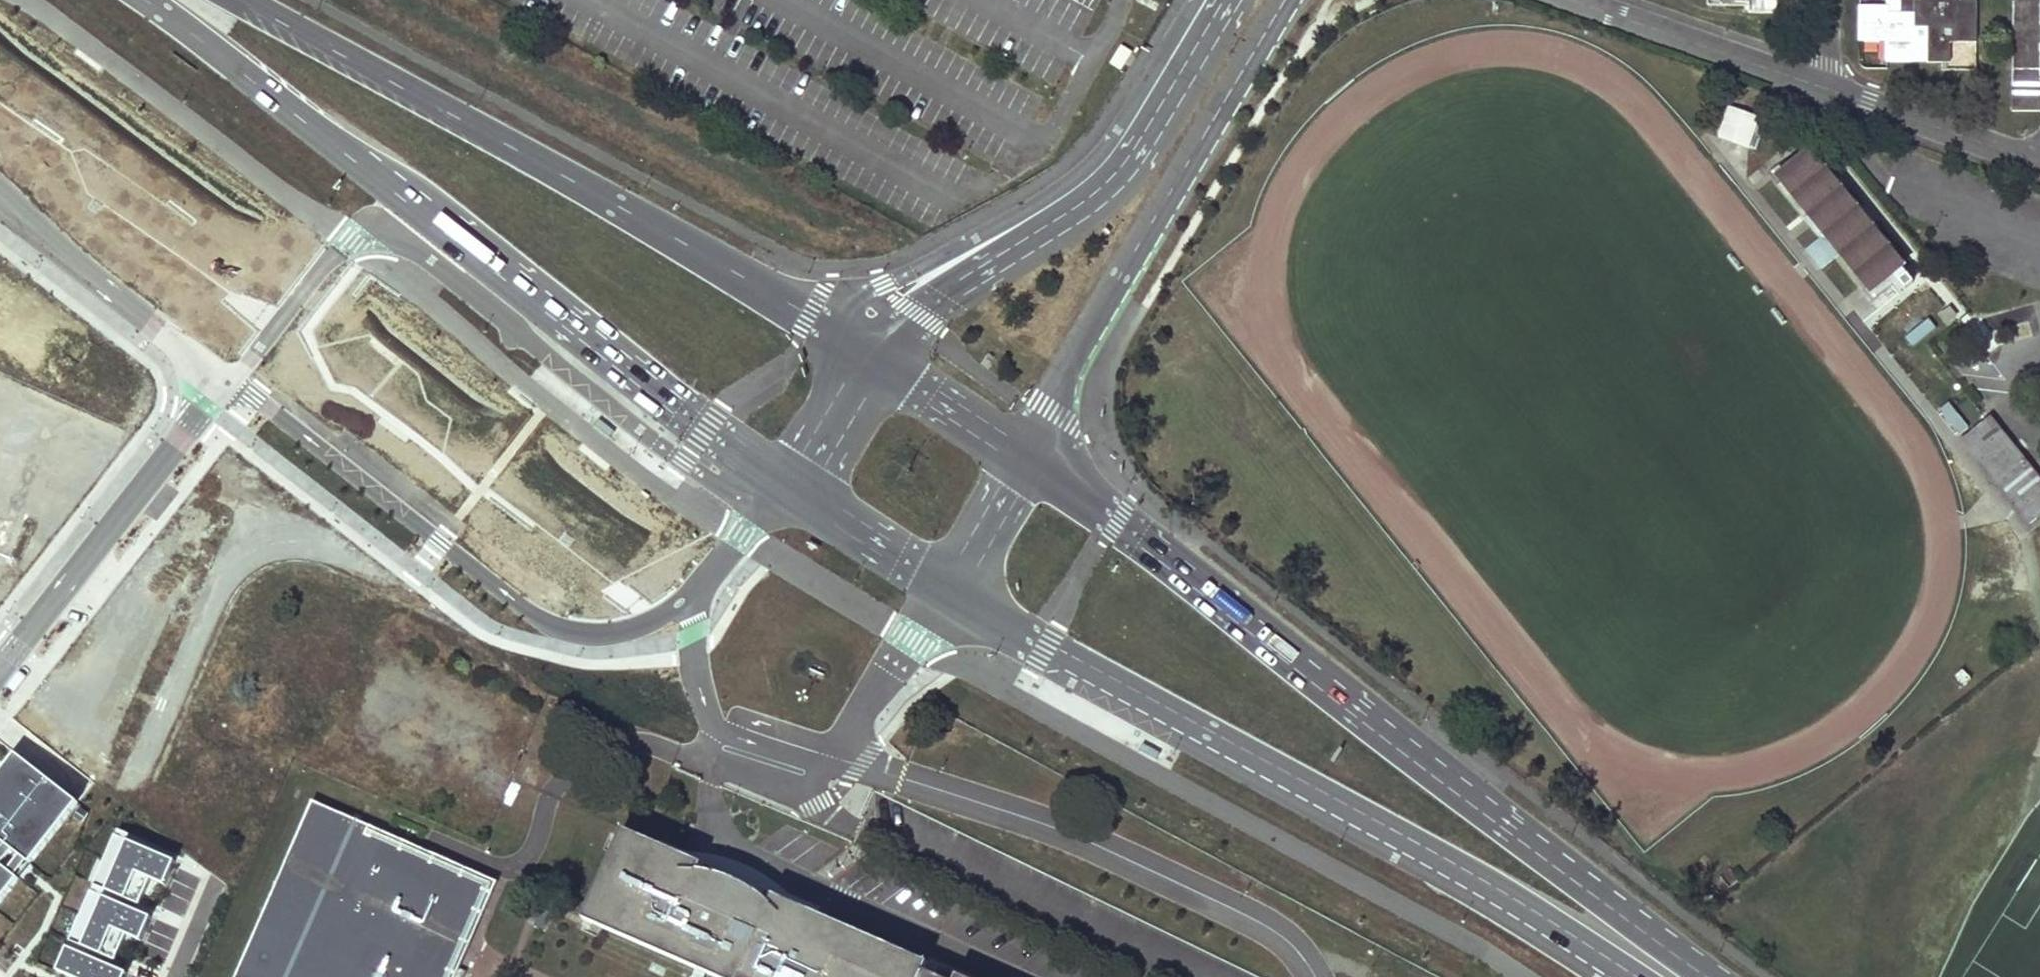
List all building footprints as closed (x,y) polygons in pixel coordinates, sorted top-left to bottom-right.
[(1095,0),(1070,0),(1100,17),(1106,6),(1095,0)] [(1776,0),(1749,0),(1749,7),(1748,7),(1748,13),(1776,13),(1776,0)] [(1889,62),(1928,63),(1927,28),(1914,28),(1914,14),(1900,14),(1900,0),(1887,0),(1886,7),(1859,7),(1859,41),(1889,42),(1889,62)] [(1927,28),(1928,63),(1950,63),(1950,43),(1976,43),(1976,1),(1956,1),(1956,0),(1921,0),(1921,1),(1900,0),(1900,14),(1914,14),(1914,28),(1927,28)] [(2013,0),(2013,14),(2039,14),(2039,0),(2013,0)] [(2013,14),(2012,28),(2039,28),(2039,14),(2013,14)] [(2012,28),(2012,42),(2039,42),(2039,28),(2012,28)] [(2012,42),(2012,55),(2039,55),(2039,42),(2012,42)] [(2012,55),(2012,69),(2039,70),(2039,55),(2012,55)] [(2012,69),(2012,83),(2039,83),(2039,70),(2012,69)] [(2012,83),(2012,97),(2039,97),(2039,83),(2012,83)] [(2039,106),(2039,97),(2012,97),(2012,111),(2039,111),(2039,106)] [(1759,117),(1730,107),(1721,136),(1749,146),(1759,117)] [(1871,294),(1902,269),(1807,153),(1776,178),(1871,294)] [(2039,515),(2039,477),(1992,416),(1962,440),(2029,524),(2039,515)] [(14,757),(0,775),(0,904),(76,805),(14,757)] [(313,801),(236,976),(456,976),(498,882),(313,801)] [(118,828),(59,975),(65,976),(125,976),(176,851),(118,828)] [(923,971),(927,962),(774,895),(770,901),(757,892),(744,885),(729,878),(717,874),(698,871),(701,864),(623,830),(584,918),(698,968),(708,973),(718,976),(936,976),(923,971)] [(708,973),(698,968),(694,976),(706,976),(708,973)]
